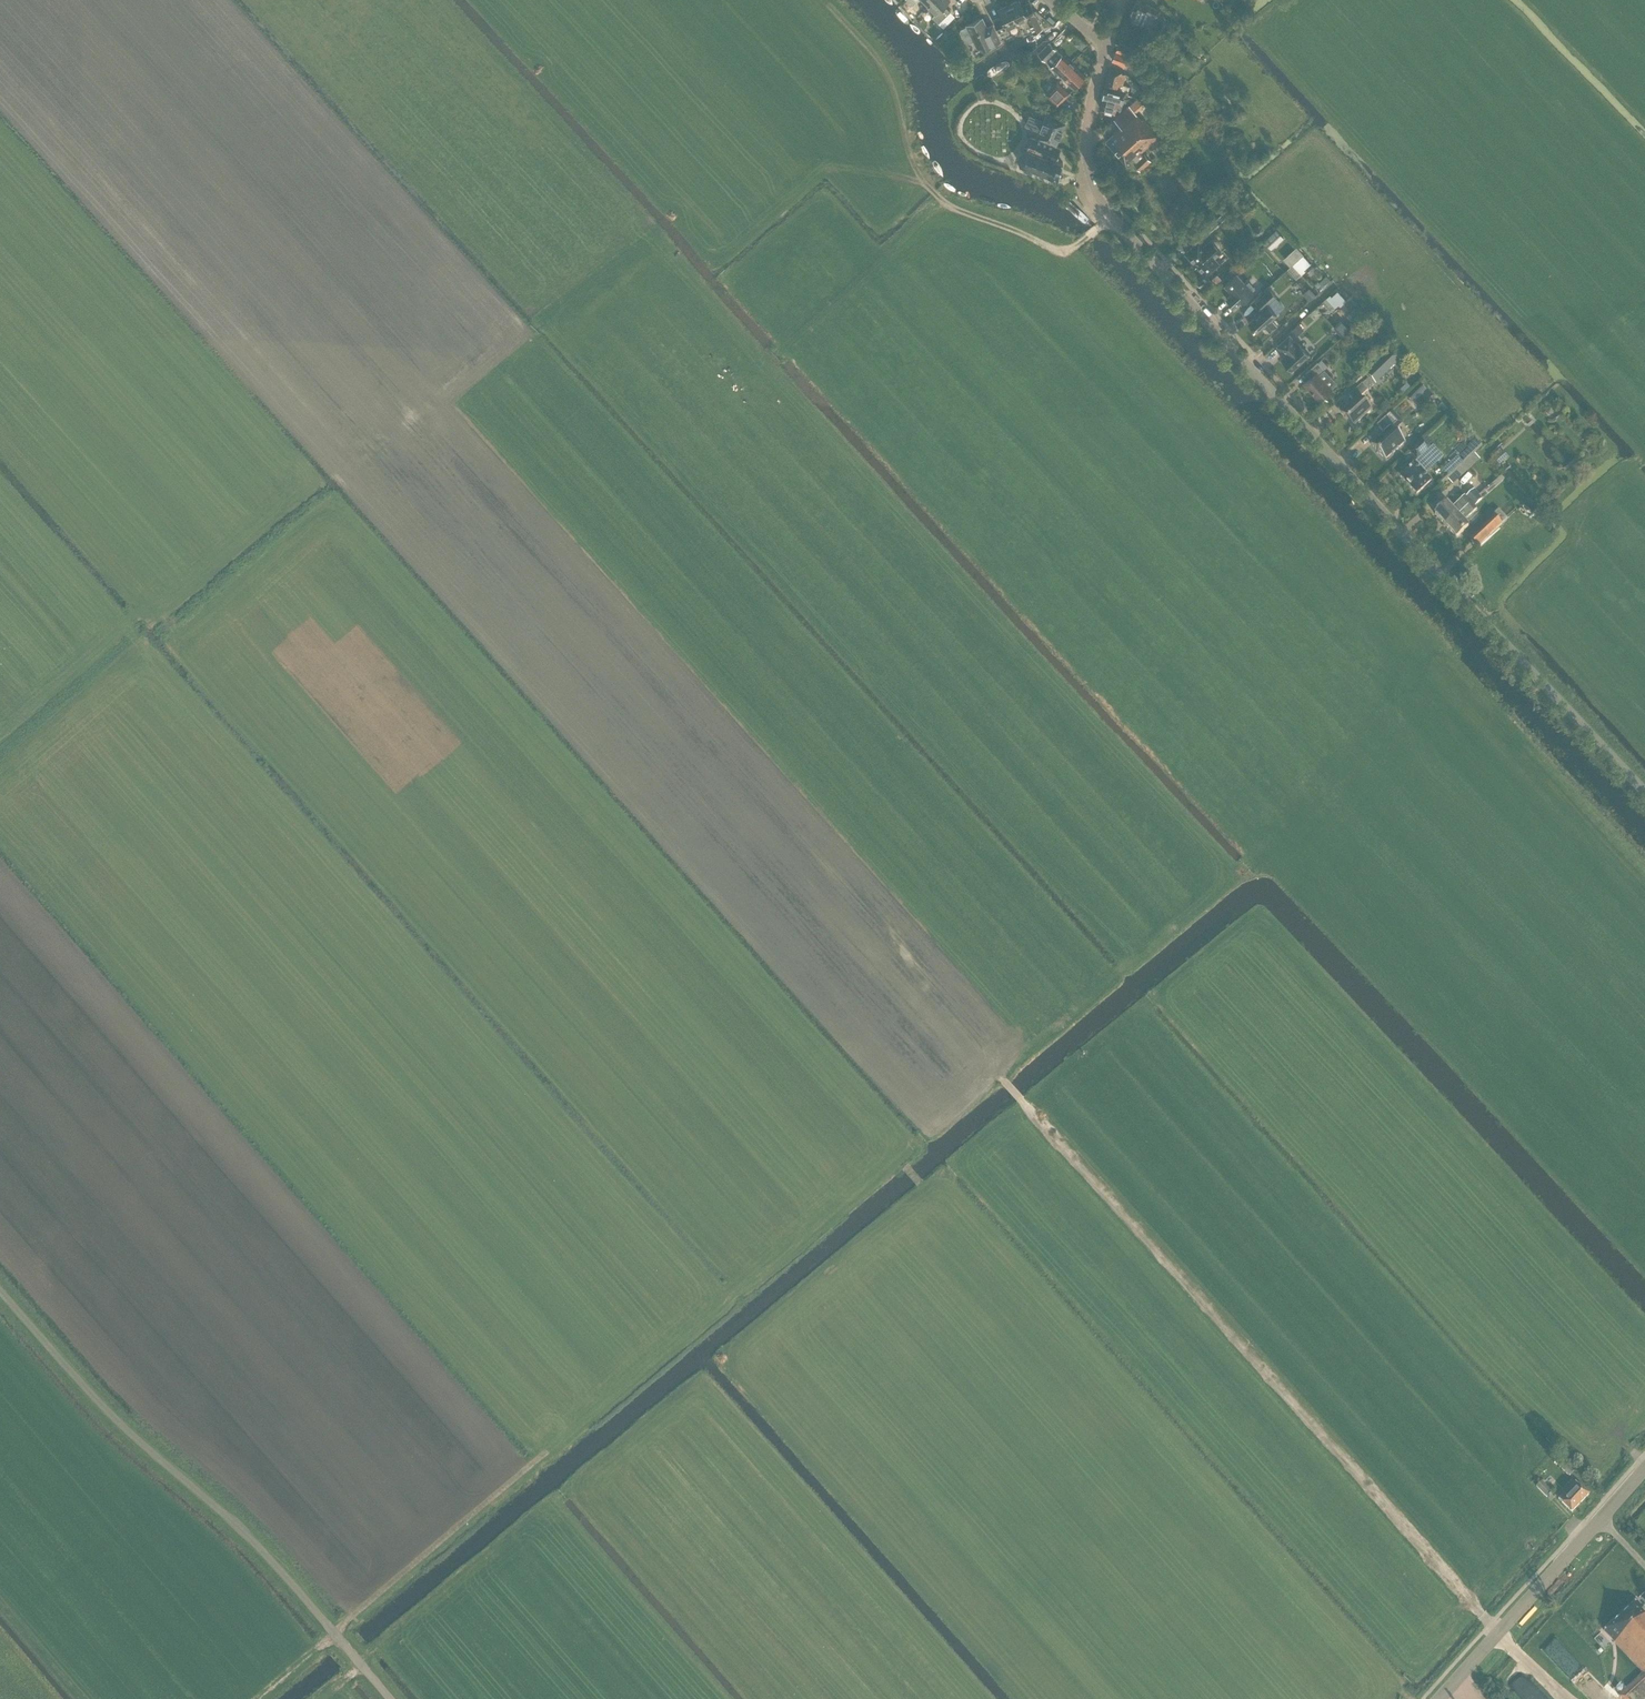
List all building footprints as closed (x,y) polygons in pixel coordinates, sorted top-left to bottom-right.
[(950,0),(933,0),(928,6),(935,14),(932,17),(939,23),(951,11),(945,5),(950,0)] [(1019,0),(1009,5),(1018,23),(1028,19),(1029,22),(1034,32),(1042,28),(1037,19),(1030,4),(1023,7),(1019,0)] [(1146,3),(1145,5),(1137,1),(1128,19),(1150,30),(1156,33),(1162,19),(1156,16),(1159,10),(1157,8),(1146,3)] [(1009,5),(998,10),(1002,17),(994,21),(1001,36),(1009,32),(1007,28),(1018,23),(1009,5)] [(989,30),(982,17),(966,25),(967,26),(961,29),(960,31),(965,41),(967,42),(973,40),(977,47),(981,45),(983,49),(1001,41),(995,27),(989,30)] [(1071,63),(1055,48),(1049,42),(1038,54),(1060,74),(1071,63)] [(1119,43),(1116,51),(1128,56),(1131,48),(1119,43)] [(1144,54),(1155,65),(1150,70),(1157,78),(1173,63),(1155,44),(1144,54)] [(1131,67),(1134,60),(1115,53),(1113,60),(1131,67)] [(1074,88),(1085,76),(1071,63),(1060,74),(1074,88)] [(1117,88),(1118,84),(1123,85),(1126,74),(1121,73),(1122,71),(1109,68),(1105,85),(1117,88)] [(1045,93),(1057,105),(1069,93),(1057,81),(1045,93)] [(1115,113),(1116,108),(1120,110),(1125,93),(1104,88),(1102,98),(1104,98),(1101,109),(1115,113)] [(982,89),(975,90),(979,99),(984,97),(982,89)] [(1140,104),(1136,99),(1114,120),(1120,126),(1113,132),(1115,134),(1106,141),(1126,163),(1131,159),(1140,169),(1150,160),(1144,153),(1142,155),(1140,153),(1159,135),(1143,118),(1142,119),(1134,110),(1140,104)] [(1038,128),(1041,129),(1036,138),(1056,145),(1066,121),(1047,113),(1043,121),(1041,120),(1029,115),(1025,124),(1038,129),(1038,128)] [(1036,138),(1032,136),(1028,137),(1025,145),(1026,148),(1020,151),(1018,157),(1021,164),(1057,178),(1059,172),(1061,168),(1063,162),(1056,159),(1061,147),(1056,145),(1036,138)] [(1218,215),(1201,231),(1206,236),(1222,220),(1218,215)] [(1264,241),(1271,249),(1283,238),(1276,229),(1264,241)] [(1204,247),(1198,241),(1185,253),(1193,261),(1198,267),(1206,275),(1219,263),(1214,257),(1221,251),(1220,249),(1221,247),(1221,245),(1220,243),(1219,241),(1216,240),(1214,240),(1212,241),(1211,240),(1204,247)] [(1292,265),(1301,274),(1305,271),(1304,269),(1310,263),(1303,255),(1292,265)] [(1224,285),(1232,293),(1232,296),(1229,296),(1226,298),(1235,307),(1240,302),(1241,303),(1256,290),(1247,280),(1244,282),(1237,274),(1224,285)] [(1270,289),(1256,301),(1262,307),(1254,315),(1255,316),(1248,322),(1257,332),(1263,326),(1264,327),(1265,326),(1270,332),(1277,326),(1272,320),(1277,315),(1267,304),(1276,296),(1270,289)] [(1306,296),(1310,300),(1316,294),(1312,290),(1306,296)] [(1338,304),(1340,306),(1346,300),(1337,291),(1331,296),(1330,294),(1326,298),(1335,307),(1338,304)] [(1342,329),(1347,319),(1340,316),(1335,325),(1342,329)] [(1291,329),(1297,335),(1304,329),(1298,323),(1291,329)] [(1292,370),(1309,354),(1298,343),(1289,335),(1277,346),(1286,354),(1281,358),(1292,370)] [(1400,362),(1392,353),(1375,368),(1384,377),(1400,362)] [(1319,399),(1331,388),(1319,374),(1324,369),(1318,362),(1306,372),(1311,377),(1304,383),(1319,399)] [(1362,378),(1366,387),(1374,384),(1370,375),(1362,378)] [(1409,382),(1413,387),(1418,381),(1414,377),(1409,382)] [(1349,396),(1354,402),(1342,413),(1354,426),(1371,410),(1360,399),(1368,391),(1362,384),(1349,396)] [(1400,392),(1404,395),(1411,389),(1407,385),(1400,392)] [(1386,461),(1406,443),(1392,428),(1398,423),(1390,414),(1377,426),(1384,433),(1371,445),(1386,461)] [(1469,446),(1475,452),(1481,446),(1474,440),(1469,446)] [(1417,460),(1430,448),(1424,441),(1410,453),(1417,460)] [(1490,455),(1494,461),(1502,454),(1497,448),(1490,455)] [(1417,494),(1431,481),(1414,462),(1399,475),(1417,494)] [(1501,476),(1480,495),(1479,496),(1482,500),(1504,480),(1501,476)] [(1434,507),(1445,495),(1436,486),(1424,498),(1434,507)] [(1480,495),(1474,489),(1466,497),(1465,497),(1452,508),(1447,503),(1435,514),(1446,526),(1474,500),(1477,504),(1482,500),(1479,496),(1480,495)] [(1477,504),(1474,500),(1446,526),(1457,538),(1469,527),(1464,522),(1477,510),(1474,506),(1477,504)] [(1466,535),(1477,548),(1502,524),(1507,519),(1499,510),(1493,515),(1491,512),(1466,535)] [(1448,677),(1441,683),(1453,695),(1459,689),(1448,677)] [(1574,1472),(1565,1462),(1560,1467),(1569,1476),(1574,1472)] [(1547,1497),(1552,1492),(1541,1482),(1536,1487),(1547,1497)] [(1572,1512),(1589,1495),(1579,1485),(1576,1482),(1559,1499),(1562,1503),(1572,1512)] [(1620,1616),(1604,1631),(1643,1674),(1619,1696),(1622,1698),(1644,1698),(1644,1610),(1637,1601),(1620,1616)]
